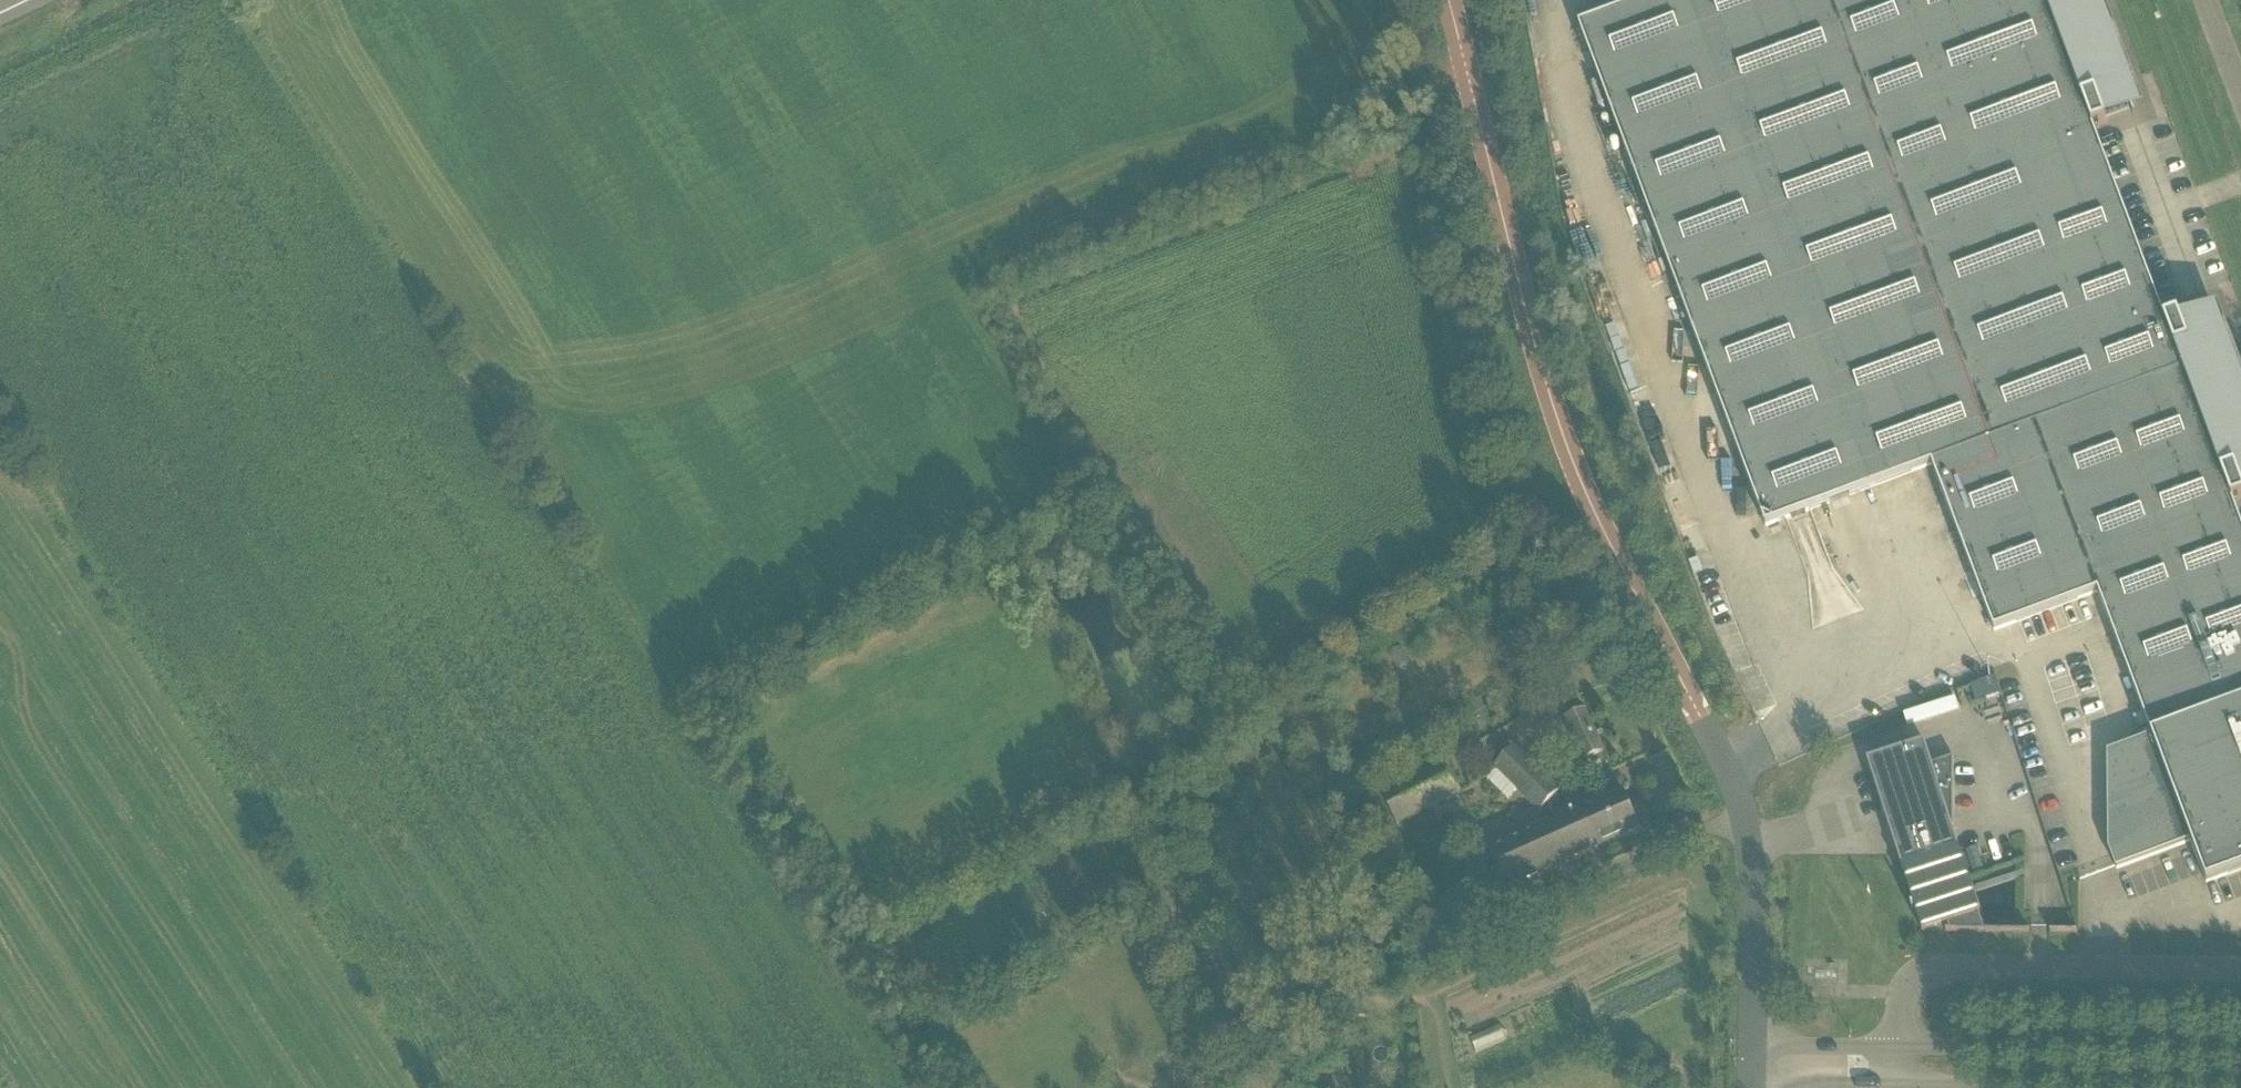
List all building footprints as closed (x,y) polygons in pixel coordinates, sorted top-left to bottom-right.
[(2233,502),(2240,499),(2240,398),(2206,305),(2205,306),(2207,312),(2180,322),(2178,316),(2165,321),(2093,128),(2106,124),(2104,117),(2131,107),(2133,114),(2135,113),(2093,0),(1649,0),(1579,26),(1766,527),(1932,465),(1994,631),(2098,592),(2206,883),(2240,870),(2240,525),(2233,502)] [(1412,663),(1403,648),(1402,646),(1388,654),(1398,671),(1412,663)] [(1566,719),(1585,759),(1605,750),(1599,735),(1604,733),(1602,728),(1597,730),(1587,710),(1566,719)] [(1878,757),(1867,760),(1898,855),(1922,931),(1947,923),(1949,930),(1946,930),(1946,932),(2030,932),(2030,931),(1986,930),(1954,832),(1954,814),(1954,757),(1932,764),(1925,742),(1878,757)] [(1561,788),(1516,744),(1492,768),(1494,770),(1486,778),(1508,800),(1517,791),(1538,811),(1561,788)] [(1444,759),(1381,791),(1398,825),(1461,793),(1444,759)] [(1315,760),(1307,760),(1306,772),(1315,772),(1315,760)] [(1488,850),(1496,868),(1505,888),(1640,828),(1623,790),(1488,850)] [(867,899),(851,909),(858,920),(874,909),(867,899)]
